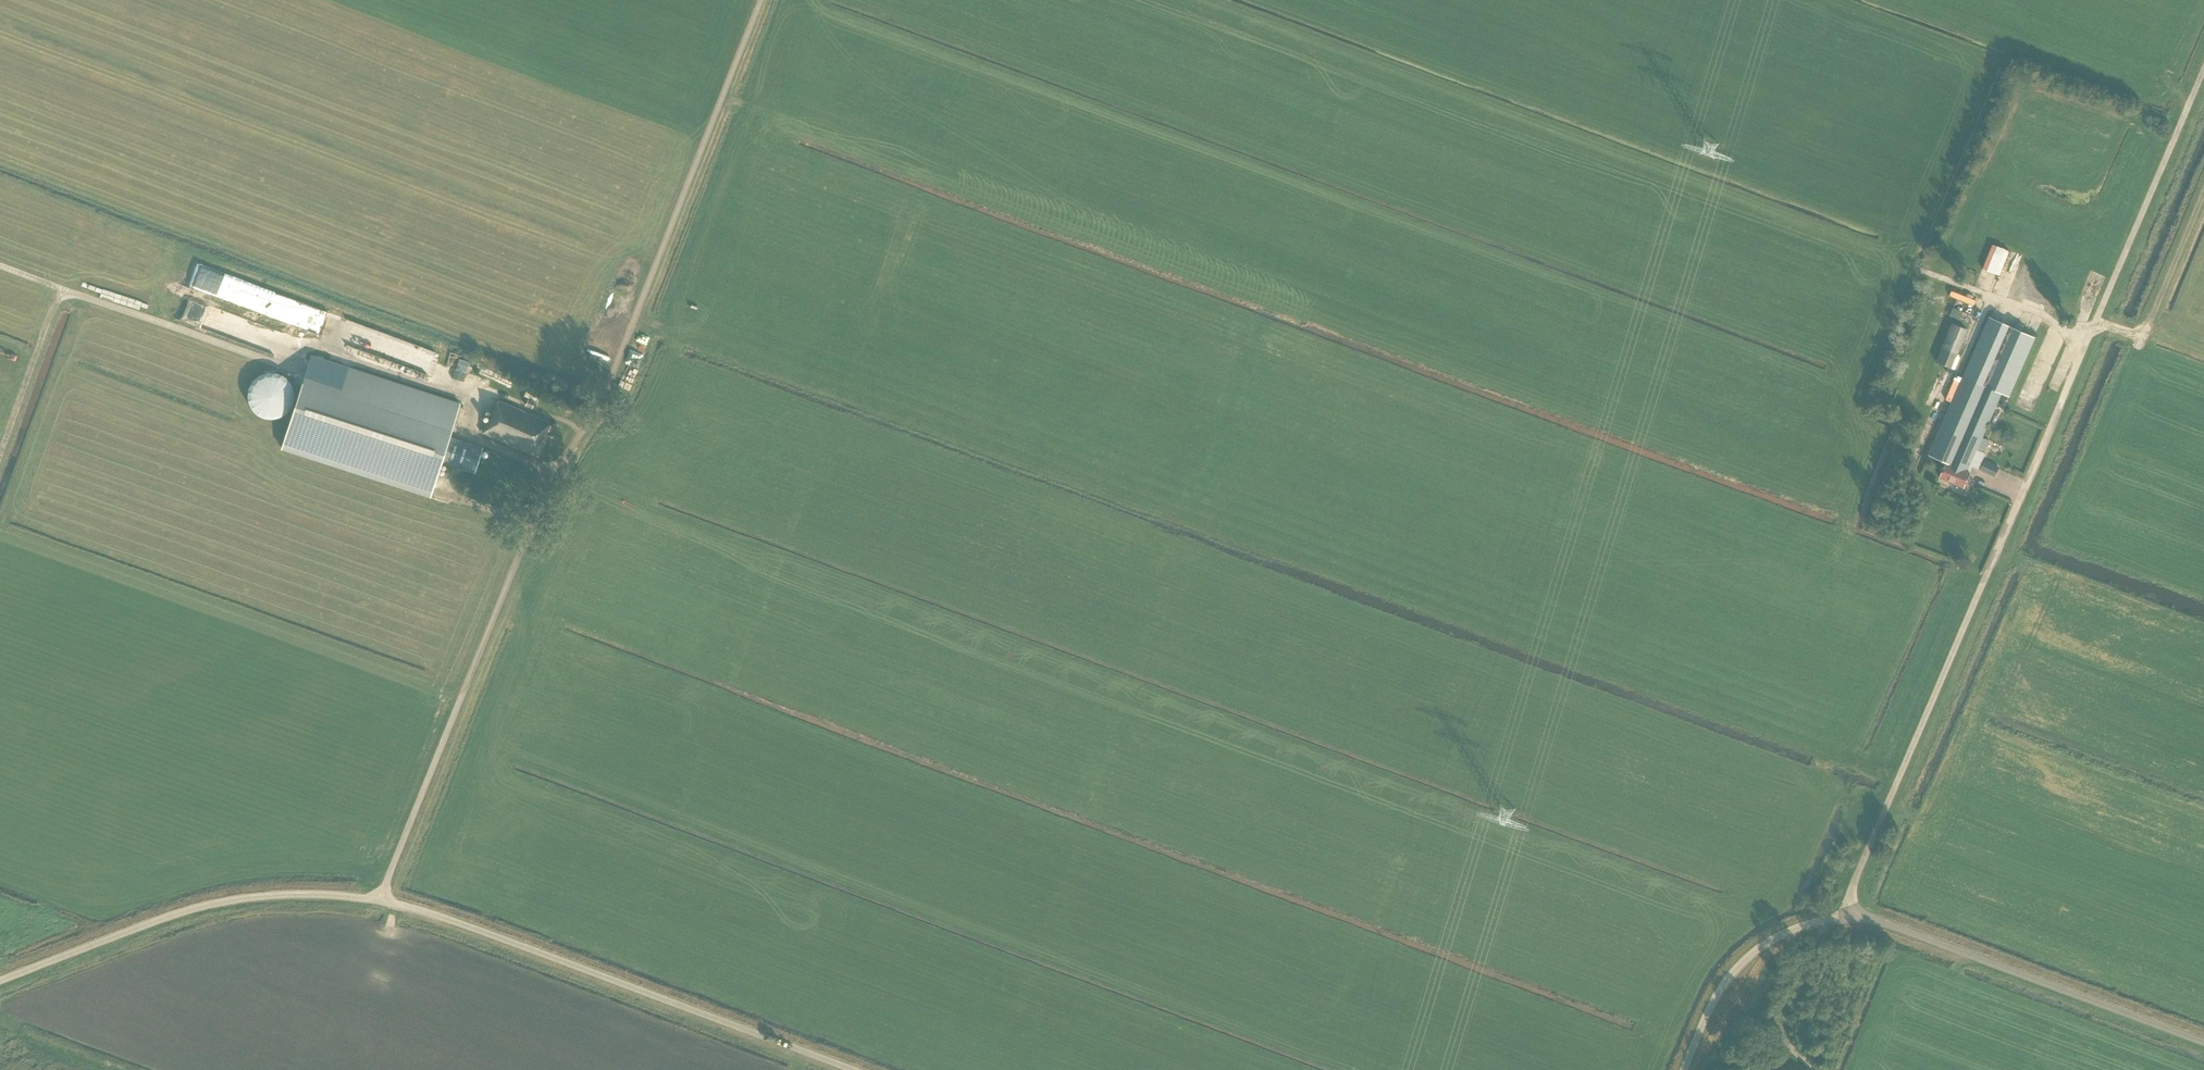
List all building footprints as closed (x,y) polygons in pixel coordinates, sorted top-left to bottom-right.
[(193,265),(187,283),(266,310),(264,318),(255,315),(249,332),(306,352),(311,338),(313,339),(315,334),(331,340),(339,314),(193,265)] [(2093,308),(2106,275),(2087,267),(2074,301),(2093,308)] [(2019,283),(2017,292),(2031,295),(2033,286),(2019,283)] [(1962,308),(1971,311),(1973,303),(1955,298),(1953,304),(1963,306),(1962,308)] [(1978,447),(1982,437),(2001,393),(2008,396),(2024,360),(2034,338),(2007,325),(1988,317),(1963,374),(1946,414),(1929,455),(1936,458),(1946,463),(1940,477),(1964,487),(1970,472),(1967,471),(1969,466),(1978,470),(1986,453),(1977,449),(1978,447)] [(1949,319),(1938,352),(1943,354),(1941,360),(1951,363),(1964,324),(1949,319)] [(461,403),(349,366),(342,388),(304,376),(281,449),(431,498),(442,463),(475,474),(484,448),(450,437),(461,403)] [(467,383),(471,374),(461,370),(458,380),(467,383)] [(492,371),(489,377),(499,382),(502,376),(492,371)] [(272,372),(271,372),(270,372),(268,372),(264,373),(263,374),(261,374),(259,375),(256,377),(255,378),(254,379),(253,381),(252,382),(251,383),(250,385),(249,386),(249,388),(248,389),(248,391),(248,392),(247,394),(247,396),(247,397),(248,400),(248,401),(248,403),(249,404),(250,406),(250,407),(251,409),(253,411),(254,412),(255,413),(256,414),(258,415),(258,416),(260,417),(262,417),(264,418),(266,419),(268,419),(272,419),(275,419),(277,418),(278,418),(280,417),(281,417),(283,416),(285,414),(288,412),(289,411),(290,409),(291,408),(292,407),(292,405),(293,404),(294,401),(294,400),(294,398),(294,396),(294,395),(294,393),(294,392),(293,389),(293,388),(292,386),(292,385),(291,383),(290,382),(289,381),(287,379),(285,377),(283,376),(282,375),(280,374),(277,373),(274,372),(272,372)] [(507,387),(510,379),(503,376),(500,384),(507,387)] [(2020,389),(2014,404),(2026,410),(2033,395),(2020,389)] [(525,406),(531,408),(534,401),(528,399),(525,406)] [(536,456),(550,423),(498,401),(494,411),(492,410),(484,429),(482,428),(480,431),(536,456)] [(1933,465),(1936,458),(1929,455),(1925,462),(1933,465)] [(1984,460),(1979,470),(1994,477),(1999,467),(1984,460)] [(1780,1060),(1776,1069),(1803,1069),(1780,1060)]
